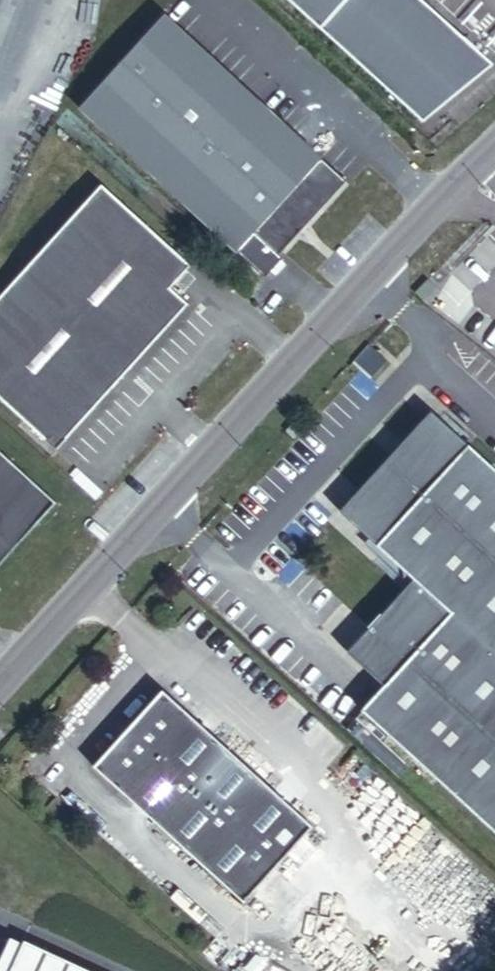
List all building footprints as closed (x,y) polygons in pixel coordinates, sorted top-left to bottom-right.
[(420,125),(490,67),(415,0),(281,0),(420,125)] [(162,15),(77,108),(234,251),(251,233),(275,255),(343,181),(162,15)] [(98,184),(0,291),(0,401),(52,448),(185,303),(167,287),(187,264),(98,184)] [(430,285),(417,298),(425,305),(438,292),(430,285)] [(351,369),(349,372),(366,388),(369,385),(351,369)] [(333,518),(409,584),(343,658),(381,691),(359,716),(494,837),(494,479),(424,415),(333,518)] [(297,422),(287,434),(296,441),(306,429),(297,422)] [(0,454),(0,558),(52,501),(0,454)] [(309,832),(159,697),(124,735),(131,741),(121,752),(115,746),(91,773),(242,908),(309,832)] [(124,735),(115,746),(121,752),(131,741),(124,735)] [(22,949),(12,970),(71,970),(22,949)]
